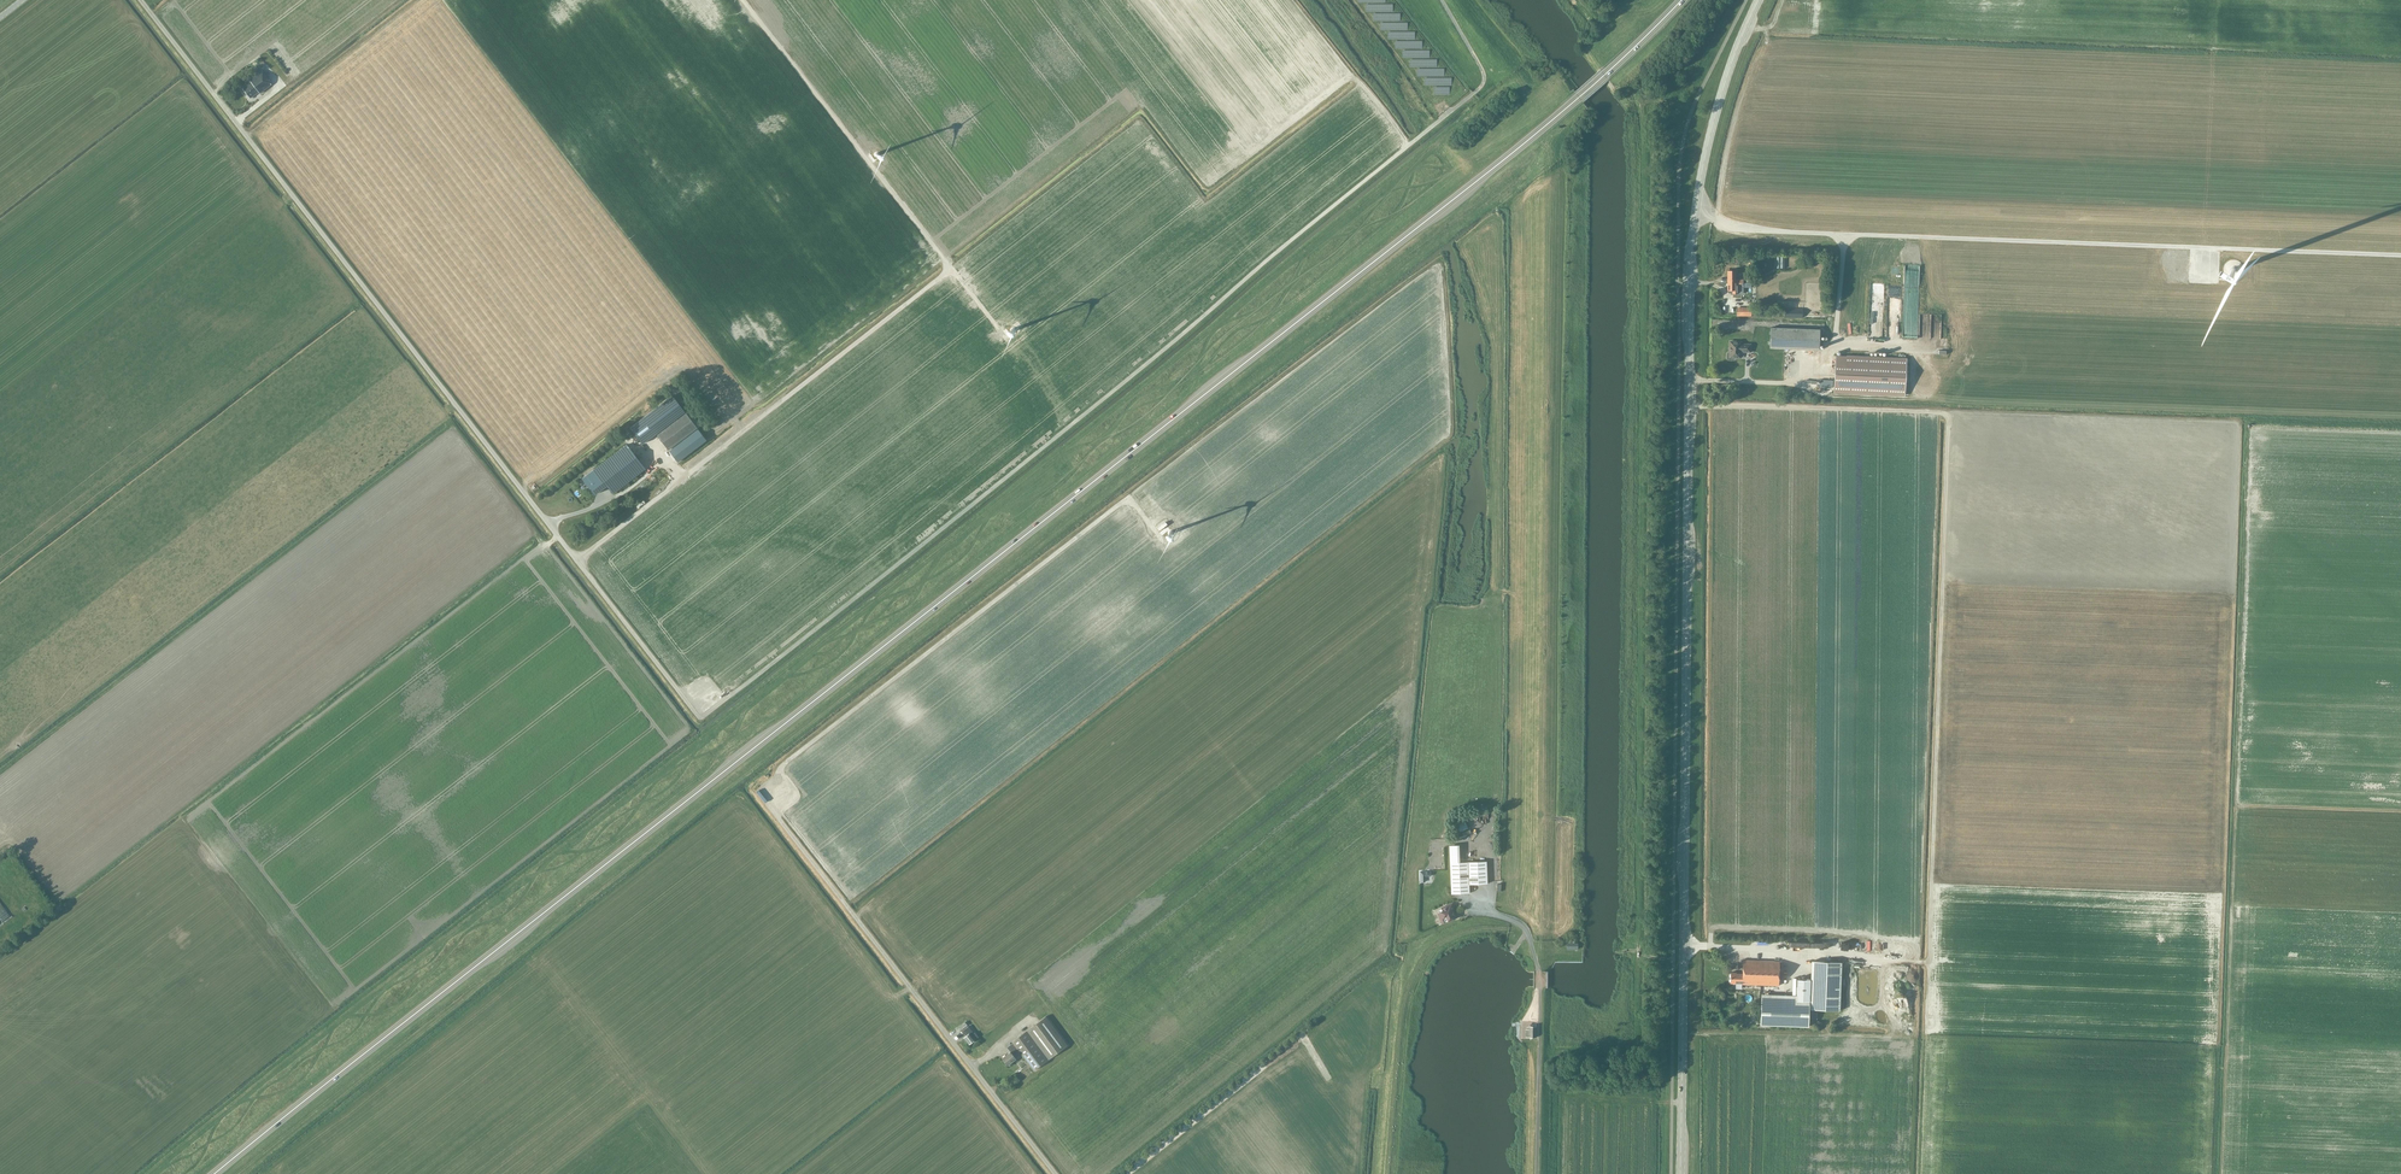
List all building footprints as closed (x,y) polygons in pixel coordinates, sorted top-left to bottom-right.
[(259,92),(260,93),(271,84),(268,81),(269,80),(262,71),(250,81),(251,82),(243,89),(250,98),(259,92)] [(1728,271),(1728,283),(1743,283),(1744,283),(1744,279),(1737,279),(1736,271),(1728,271)] [(1743,283),(1728,283),(1728,291),(1732,291),(1732,294),(1743,294),(1743,283)] [(1737,316),(1752,316),(1752,308),(1737,307),(1737,316)] [(1785,308),(1784,317),(1802,318),(1803,309),(1785,308)] [(1770,349),(1819,351),(1820,329),(1771,327),(1770,349)] [(1741,344),(1741,342),(1730,341),(1730,352),(1728,352),(1727,353),(1727,359),(1728,360),(1733,360),(1735,359),(1735,358),(1740,358),(1740,354),(1743,352),(1751,352),(1751,344),(1741,344)] [(1885,358),(1871,357),(1836,356),(1834,392),(1906,395),(1907,359),(1885,358)] [(672,395),(630,428),(643,444),(685,412),(672,395)] [(686,413),(657,434),(668,450),(697,428),(686,413)] [(677,462),(706,440),(698,429),(669,451),(677,462)] [(613,493),(645,468),(627,444),(582,478),(595,495),(607,485),(613,493)] [(1455,818),(1460,832),(1467,828),(1462,815),(1455,818)] [(1450,845),(1452,894),(1470,893),(1469,884),(1487,884),(1487,861),(1458,862),(1458,845),(1450,845)] [(1442,924),(1456,918),(1457,917),(1455,913),(1456,913),(1452,904),(1442,908),(1442,909),(1438,910),(1439,912),(1437,913),(1442,924)] [(1830,949),(1844,948),(1844,952),(1851,952),(1851,941),(1830,941),(1830,949)] [(1742,984),(1779,985),(1780,962),(1743,960),(1743,973),(1731,972),(1730,983),(1743,983),(1742,984)] [(1842,962),(1824,961),(1812,961),(1811,980),(1797,979),(1797,1002),(1761,1000),(1760,1024),(1809,1027),(1809,1019),(1817,1019),(1817,1010),(1840,1011),(1841,986),(1844,986),(1844,979),(1841,979),(1842,962)] [(1034,1071),(1068,1045),(1046,1016),(1012,1041),(1013,1043),(1007,1047),(1011,1051),(1003,1057),(1008,1065),(1016,1058),(1014,1055),(1019,1051),(1034,1071)] [(963,1037),(968,1044),(978,1037),(975,1033),(973,1034),(968,1026),(962,1031),(965,1036),(963,1037)] [(1526,1030),(1526,1037),(1536,1037),(1536,1026),(1529,1026),(1529,1030),(1526,1030)]
